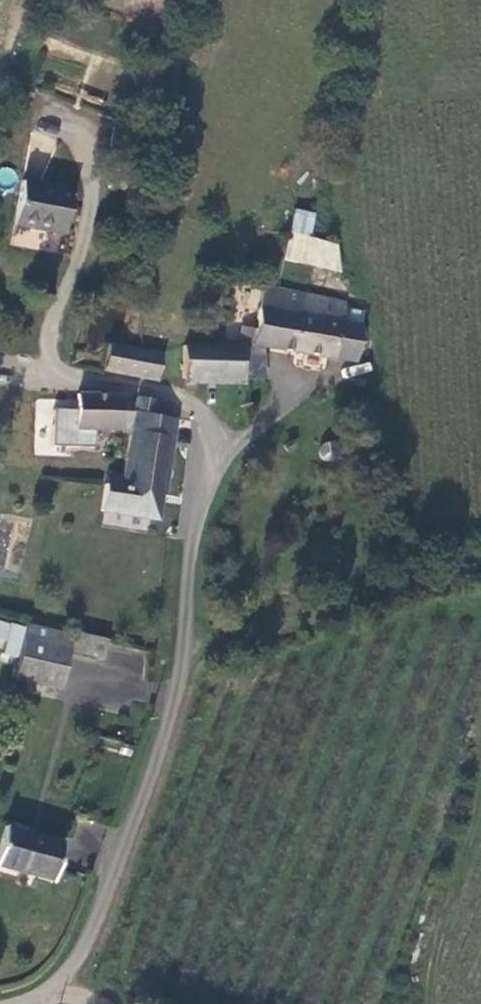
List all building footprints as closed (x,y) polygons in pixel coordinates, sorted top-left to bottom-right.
[(69,190),(19,180),(11,224),(61,234),(69,190)] [(281,259),(336,271),(336,241),(285,232),(281,259)] [(260,345),(353,362),(361,327),(342,323),(344,301),(262,286),(255,327),(244,328),(240,341),(260,345)] [(259,379),(260,345),(240,341),(239,347),(237,378),(259,379)] [(157,353),(108,344),(103,369),(152,378),(157,353)] [(182,378),(237,378),(239,347),(184,346),(182,378)] [(127,397),(77,395),(76,408),(76,427),(94,427),(126,429),(127,397)] [(151,413),(154,399),(138,397),(128,438),(122,473),(120,486),(117,507),(137,511),(156,515),(175,418),(151,413)] [(76,427),(76,408),(52,407),(50,444),(93,446),(94,427),(76,427)] [(316,449),(319,455),(322,457),(325,458),(329,457),(334,453),(335,446),(331,440),(324,439),(318,442),(316,449)] [(107,470),(104,484),(120,486),(122,473),(107,470)] [(99,508),(137,511),(117,507),(120,486),(104,484),(99,508)] [(21,619),(9,675),(53,686),(63,648),(98,657),(103,636),(21,619)] [(5,824),(0,840),(0,867),(49,881),(61,841),(5,824)]
